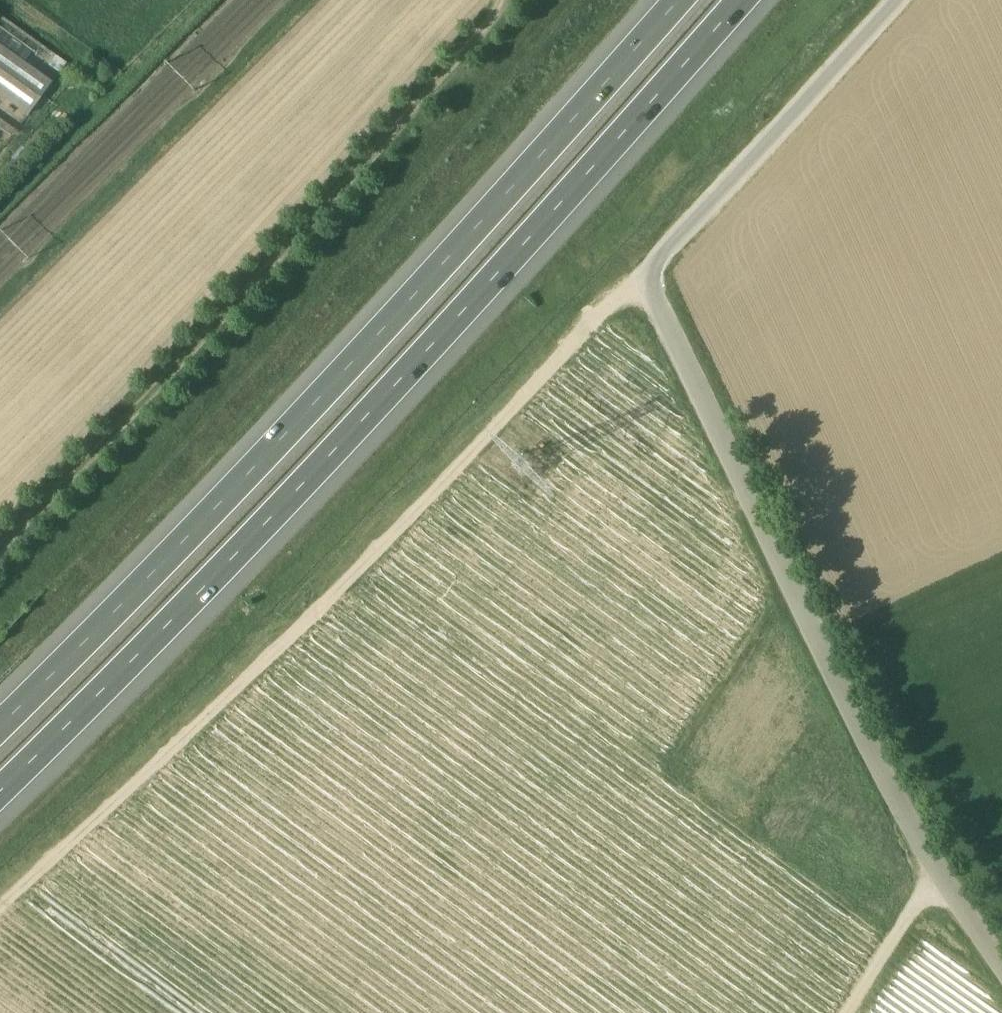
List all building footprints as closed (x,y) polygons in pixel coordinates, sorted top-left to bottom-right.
[(4,49),(0,46),(0,97),(28,117),(52,83),(4,49)] [(56,56),(49,66),(60,73),(66,63),(56,56)]
